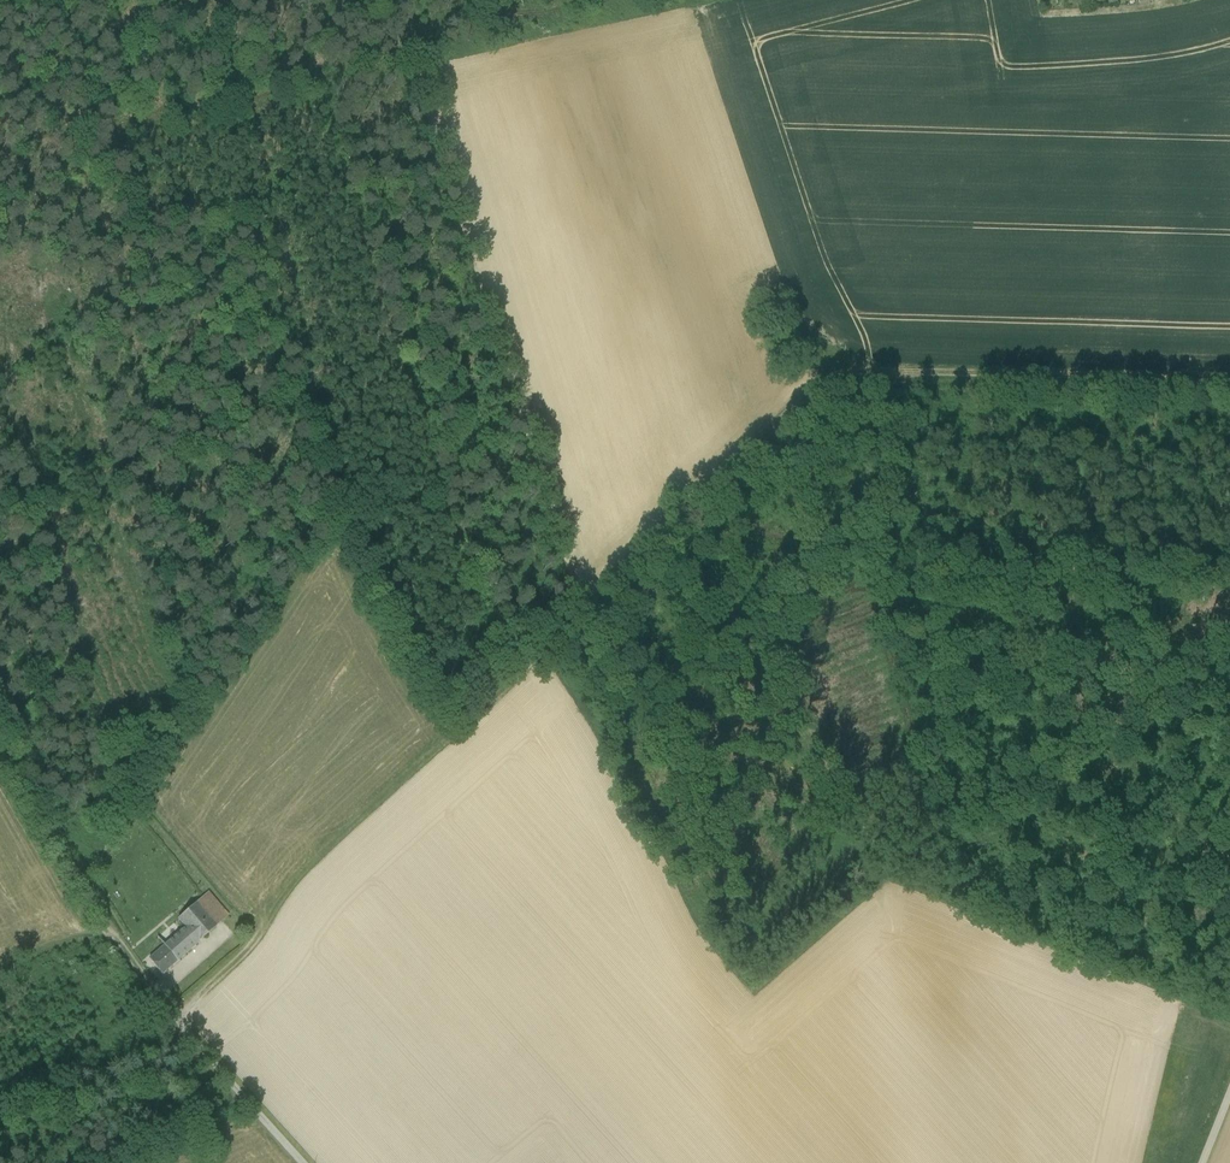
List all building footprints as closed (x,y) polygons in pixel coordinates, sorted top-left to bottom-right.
[(185,927),(198,942),(229,915),(208,892),(178,919),(185,927)] [(149,959),(162,974),(198,942),(185,927),(149,959)]
